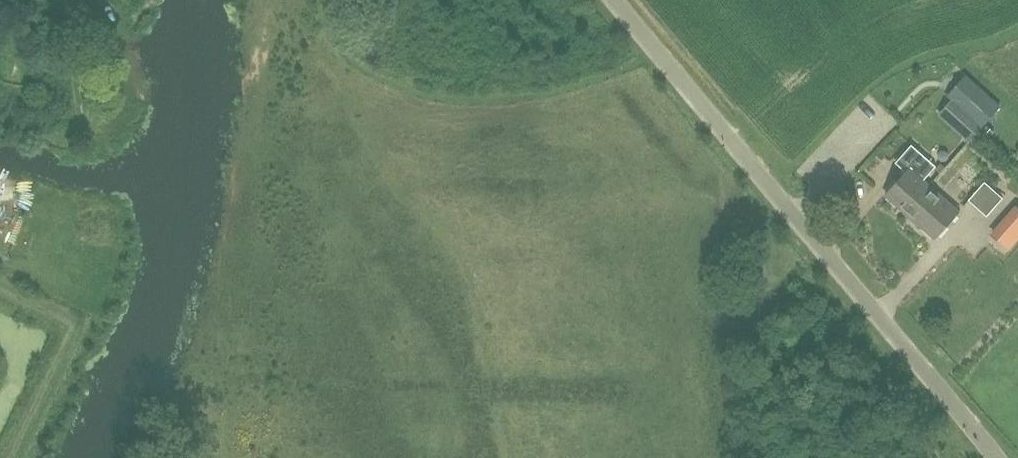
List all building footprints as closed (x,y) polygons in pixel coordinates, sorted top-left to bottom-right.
[(984,125),(1000,107),(967,77),(951,95),(953,97),(984,125)] [(969,141),(984,125),(953,97),(938,114),(969,141)] [(905,210),(927,185),(923,180),(936,166),(911,144),(895,162),(906,171),(886,193),(905,210)] [(985,181),(973,194),(982,202),(993,189),(994,189),(985,181)] [(927,185),(905,210),(936,237),(958,212),(927,185)] [(1016,238),(1017,236),(1017,208),(1017,207),(1001,225),(1015,238),(1016,238)] [(886,279),(896,271),(887,259),(877,267),(886,279)]
